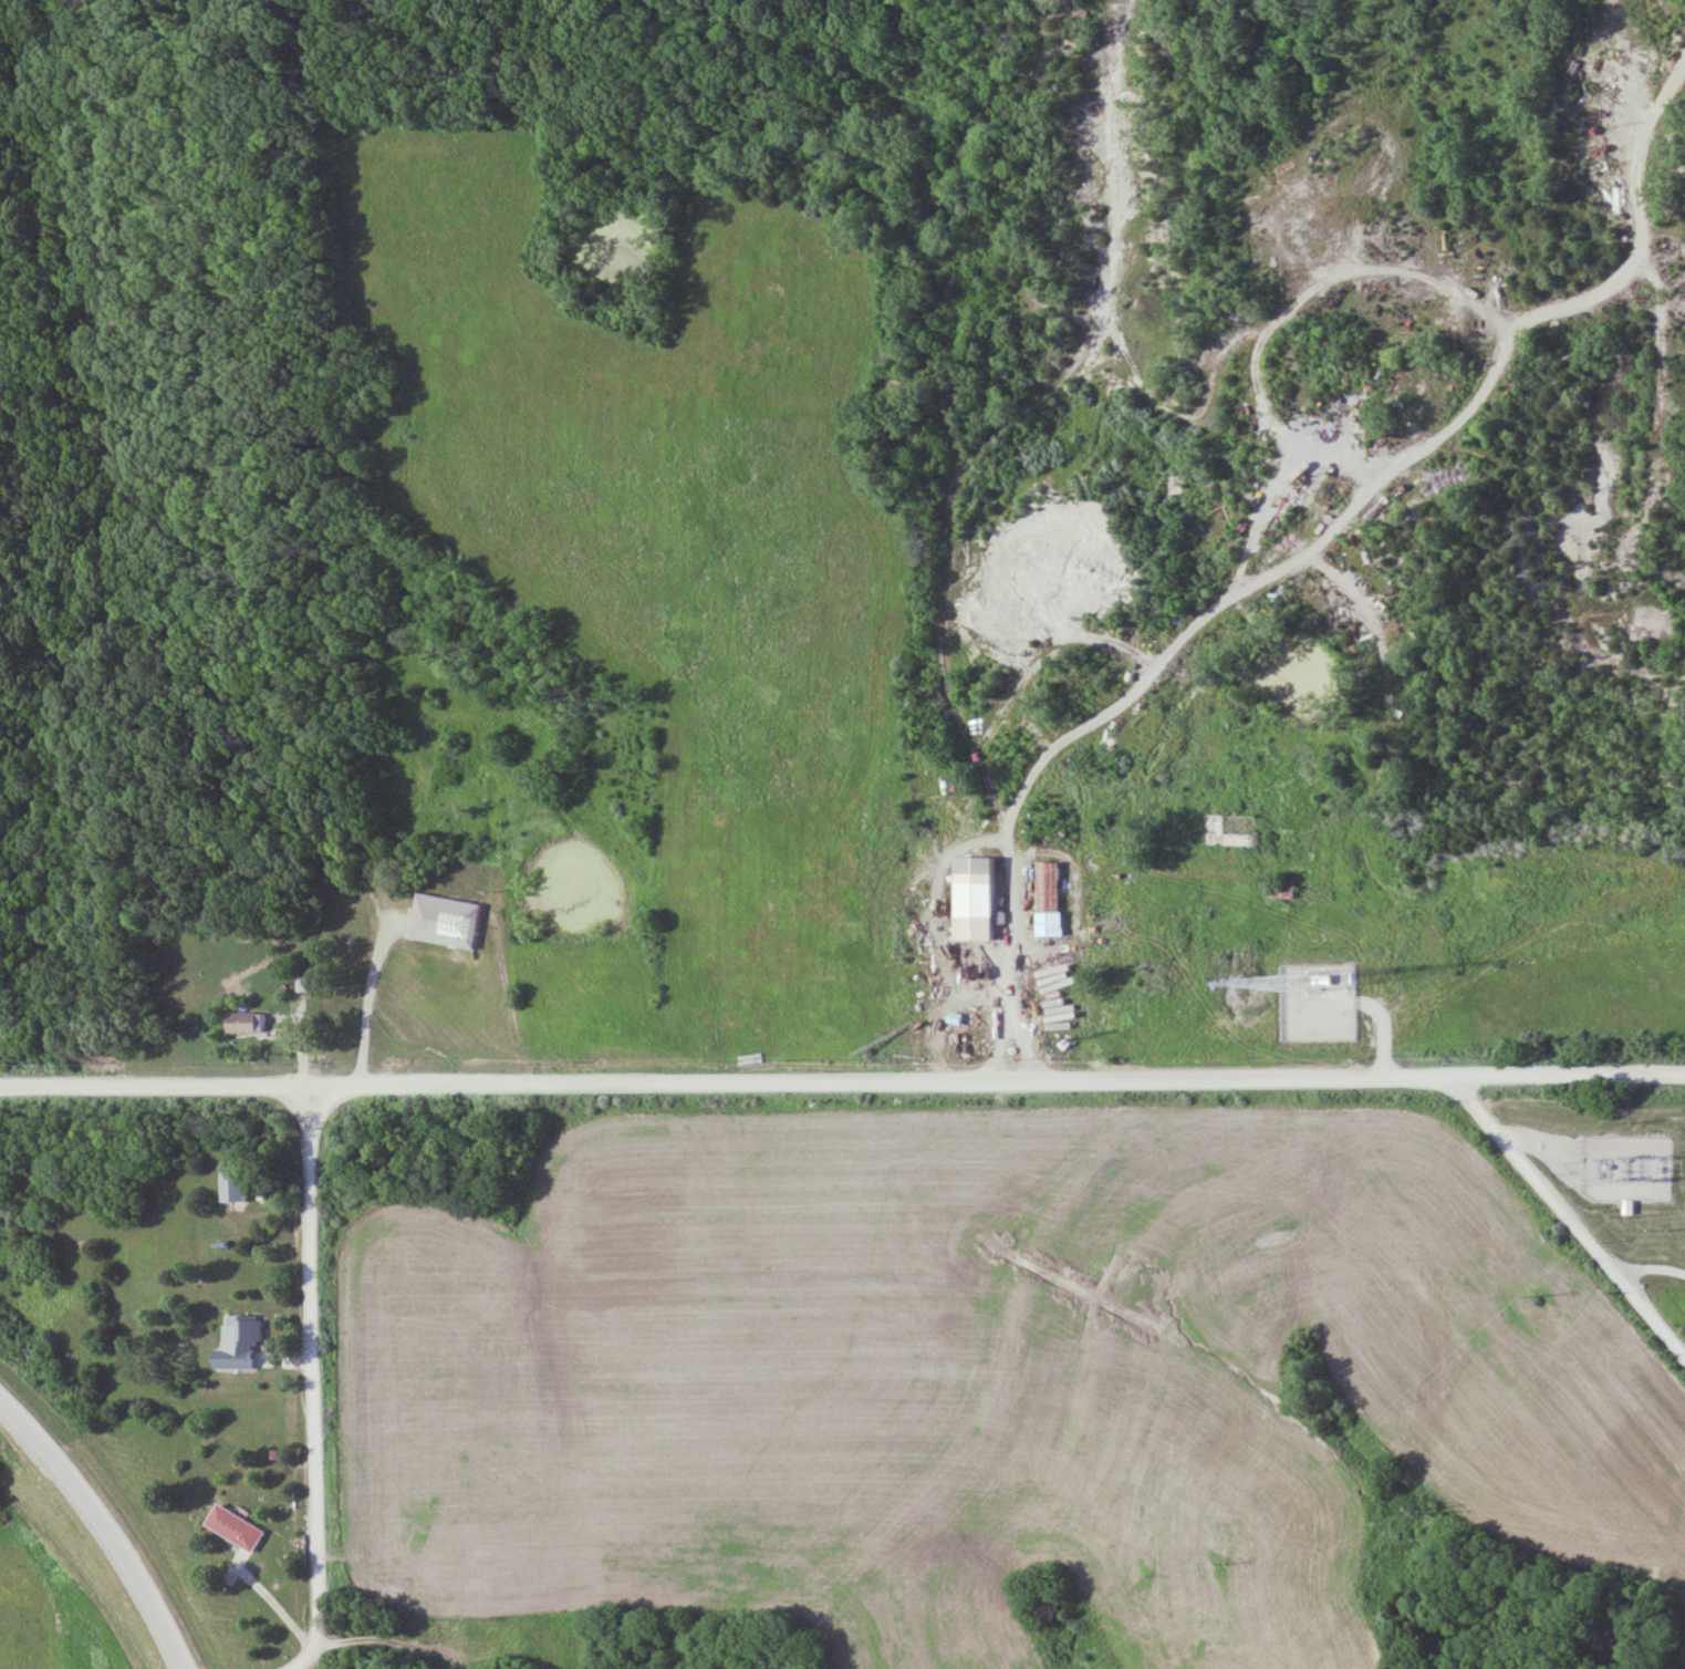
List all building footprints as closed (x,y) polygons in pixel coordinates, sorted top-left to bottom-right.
[(1203,847),(1257,848),(1257,817),(1203,816),(1203,847)] [(1000,942),(1001,860),(960,859),(959,941),(1000,942)] [(1039,938),(1063,937),(1062,863),(1038,863),(1039,938)] [(476,950),(485,906),(422,894),(414,939),(476,950)] [(262,1013),(230,1013),(230,1035),(262,1035),(262,1013)] [(224,1171),(224,1203),(247,1203),(247,1171),(224,1171)] [(1633,1200),(1624,1200),(1624,1215),(1633,1215),(1633,1200)] [(259,1316),(223,1316),(223,1368),(259,1368),(259,1316)] [(254,1553),(267,1532),(221,1503),(208,1524),(254,1553)]
